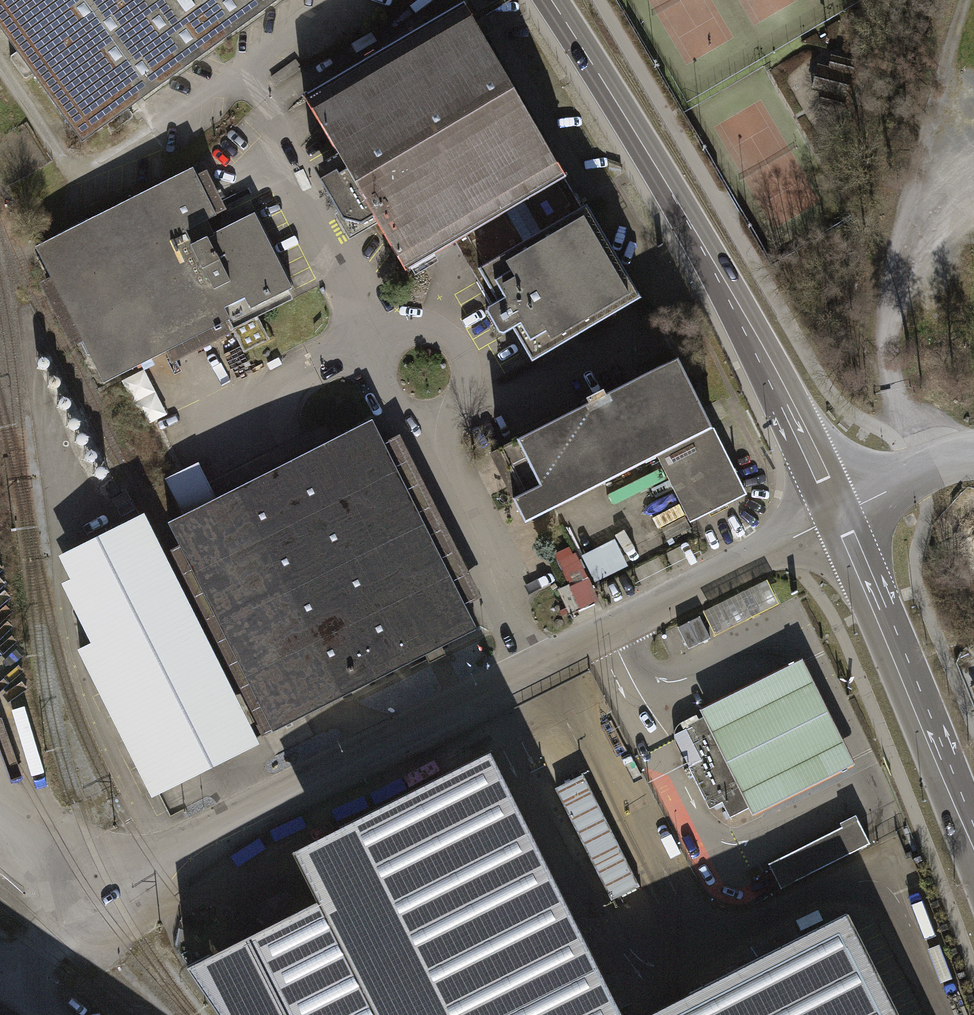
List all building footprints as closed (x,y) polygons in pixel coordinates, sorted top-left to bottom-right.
[(82,140),(276,0),(0,0),(0,26),(82,140)] [(565,178),(566,178),(464,4),(413,33),(303,97),(337,155),(313,169),(342,219),(362,225),(374,217),(405,271),(455,242),(565,178)] [(820,104),(842,110),(854,61),(832,56),(829,68),(819,65),(812,90),(823,93),(820,104)] [(36,247),(103,382),(228,320),(257,305),(292,288),(254,213),(213,234),(206,220),(215,215),(192,169),(36,247)] [(477,269),(582,208),(565,178),(455,242),(472,272),(477,269)] [(641,298),(587,205),(582,208),(477,269),(497,302),(488,307),(486,311),(499,334),(504,334),(513,329),(532,361),(641,298)] [(257,305),(228,320),(244,351),(272,336),(257,305)] [(514,499),(525,522),(657,455),(690,521),(745,494),(677,360),(605,396),(603,391),(587,399),(589,404),(500,449),(523,494),(514,499)] [(290,681),(307,714),(476,628),(372,421),(217,498),(183,515),(168,523),(256,697),(290,681)] [(165,479),(183,515),(217,498),(199,462),(165,479)] [(238,747),(257,738),(146,517),(128,527),(228,727),(238,747)] [(256,697),(168,523),(156,529),(261,737),(273,731),(256,697)] [(228,727),(128,527),(70,556),(110,635),(80,651),(151,791),(183,775),(173,755),(228,727)] [(614,539),(581,555),(595,583),(628,566),(614,539)] [(558,590),(569,614),(598,601),(588,578),(570,586),(569,584),(558,590)] [(715,636),(779,604),(767,580),(703,611),(715,636)] [(677,627),(688,649),(711,638),(699,616),(677,627)] [(753,806),(749,808),(752,814),(854,763),(801,659),(700,709),(703,716),(707,714),(753,806)] [(290,681),(256,697),(273,731),(307,714),(290,681)] [(729,818),(749,808),(753,806),(707,714),(703,716),(683,726),(685,730),(674,736),(681,750),(693,745),(700,760),(687,766),(709,809),(722,803),(729,818)] [(173,755),(183,775),(238,747),(228,727),(173,755)] [(339,827),(435,1014),(623,1014),(490,751),(339,827)] [(585,778),(557,792),(610,900),(639,886),(585,778)] [(781,888),(870,844),(856,815),(840,823),(842,826),(768,863),(781,888)] [(339,827),(292,851),(317,901),(186,966),(220,1014),(435,1014),(339,827)] [(846,913),(643,1014),(898,1014),(846,913)]
